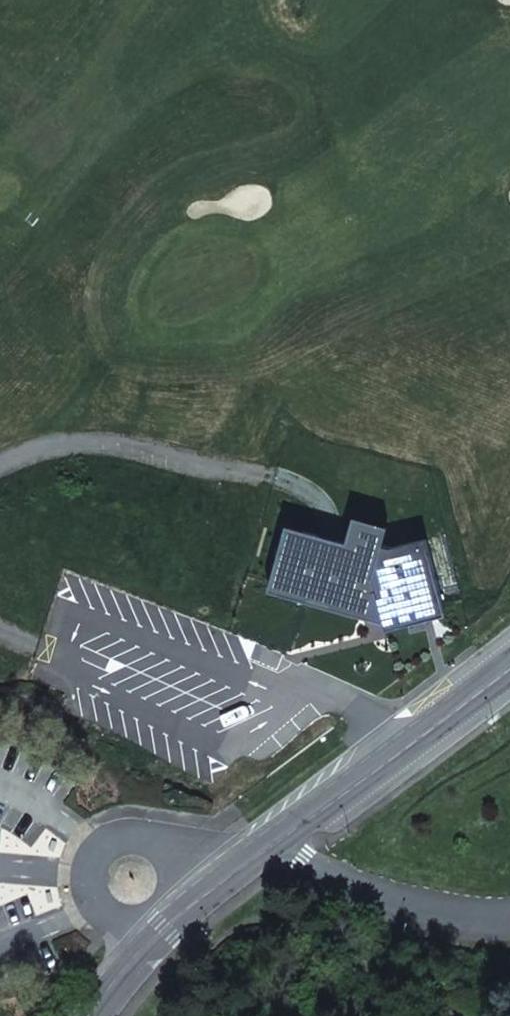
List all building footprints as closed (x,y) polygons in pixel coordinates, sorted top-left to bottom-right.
[(281,527),(264,598),(375,627),(387,637),(446,621),(423,538),(378,549),(383,528),(347,518),(340,544),(281,527)]
